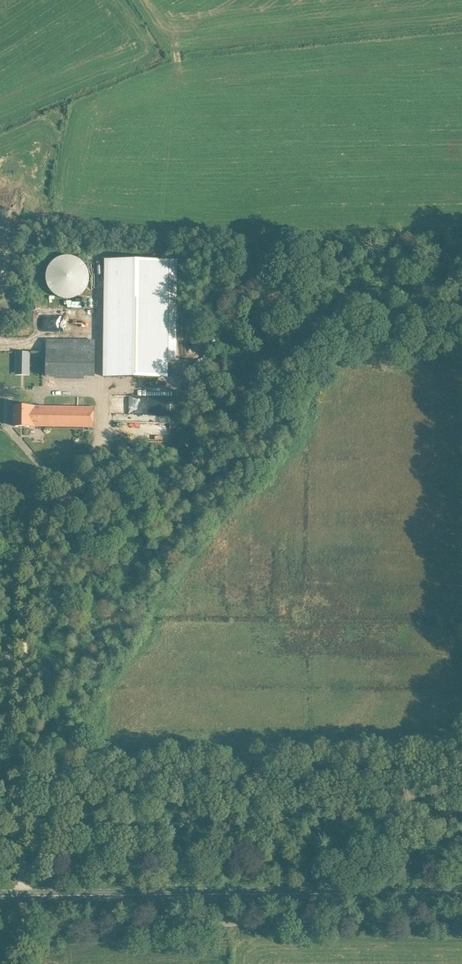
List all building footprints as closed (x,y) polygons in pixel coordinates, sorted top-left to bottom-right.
[(49,287),(54,292),(60,296),(67,297),(74,296),(80,292),(85,287),(88,281),(88,274),(86,267),(82,261),(77,257),(70,255),(63,255),(57,257),(51,261),(47,267),(46,274),(46,281),(49,287)] [(106,367),(106,377),(156,377),(156,367),(157,300),(107,299),(106,367)] [(70,312),(42,311),(42,313),(42,330),(70,330),(70,312)] [(47,340),(47,366),(46,376),(95,377),(95,341),(47,340)] [(16,360),(16,375),(30,375),(30,360),(16,360)] [(160,391),(159,413),(169,413),(170,388),(150,387),(150,391),(160,391)] [(14,405),(13,426),(94,427),(94,407),(14,405)]
